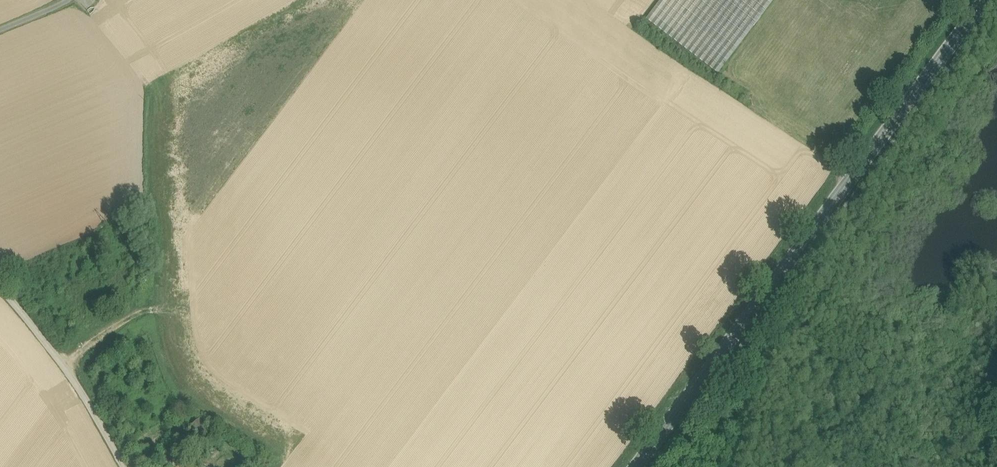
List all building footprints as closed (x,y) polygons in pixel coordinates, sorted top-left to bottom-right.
[(646,20),(718,74),(774,0),(661,0),(646,20)] [(875,13),(885,0),(859,0),(875,13)]
